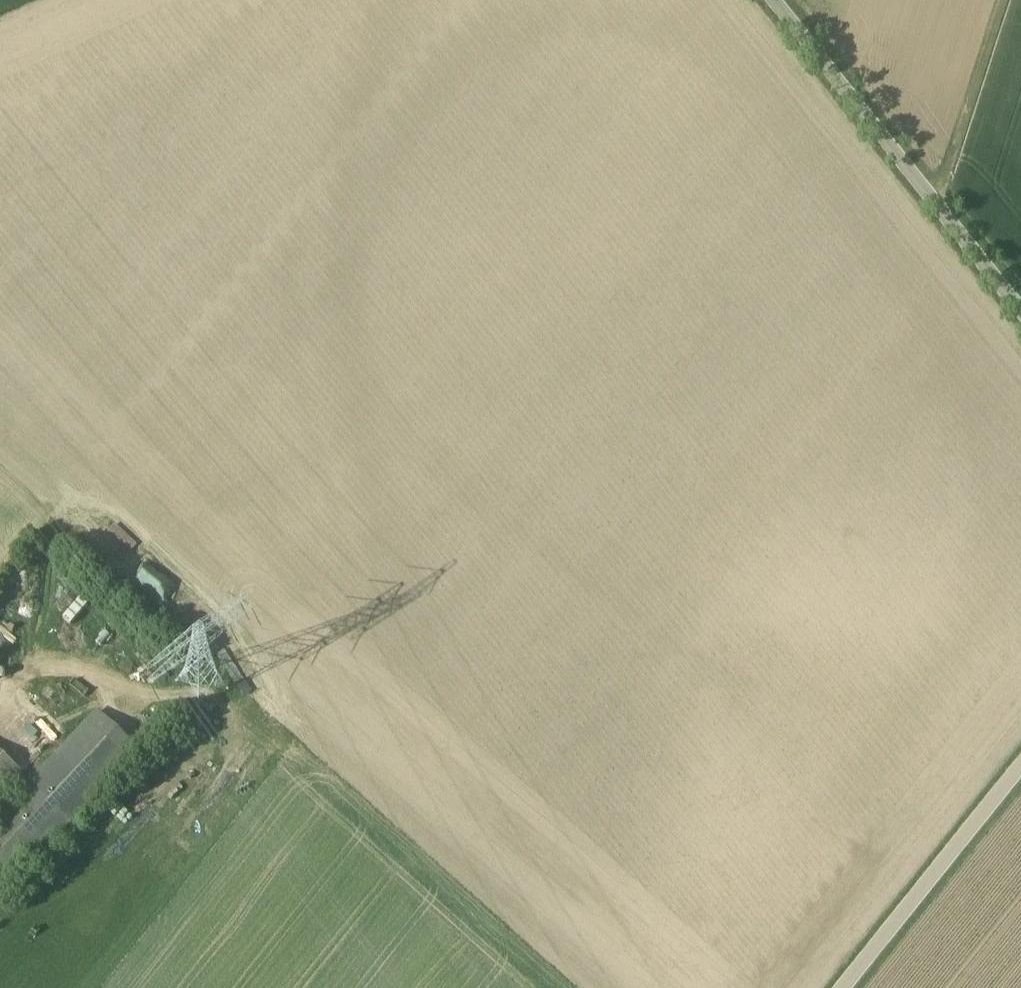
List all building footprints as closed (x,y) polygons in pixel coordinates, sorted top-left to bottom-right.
[(15,881),(74,820),(118,774),(129,763),(87,724),(76,735),(32,783),(0,816),(0,894),(2,896),(15,881)] [(0,752),(0,798),(23,773),(0,752)]
